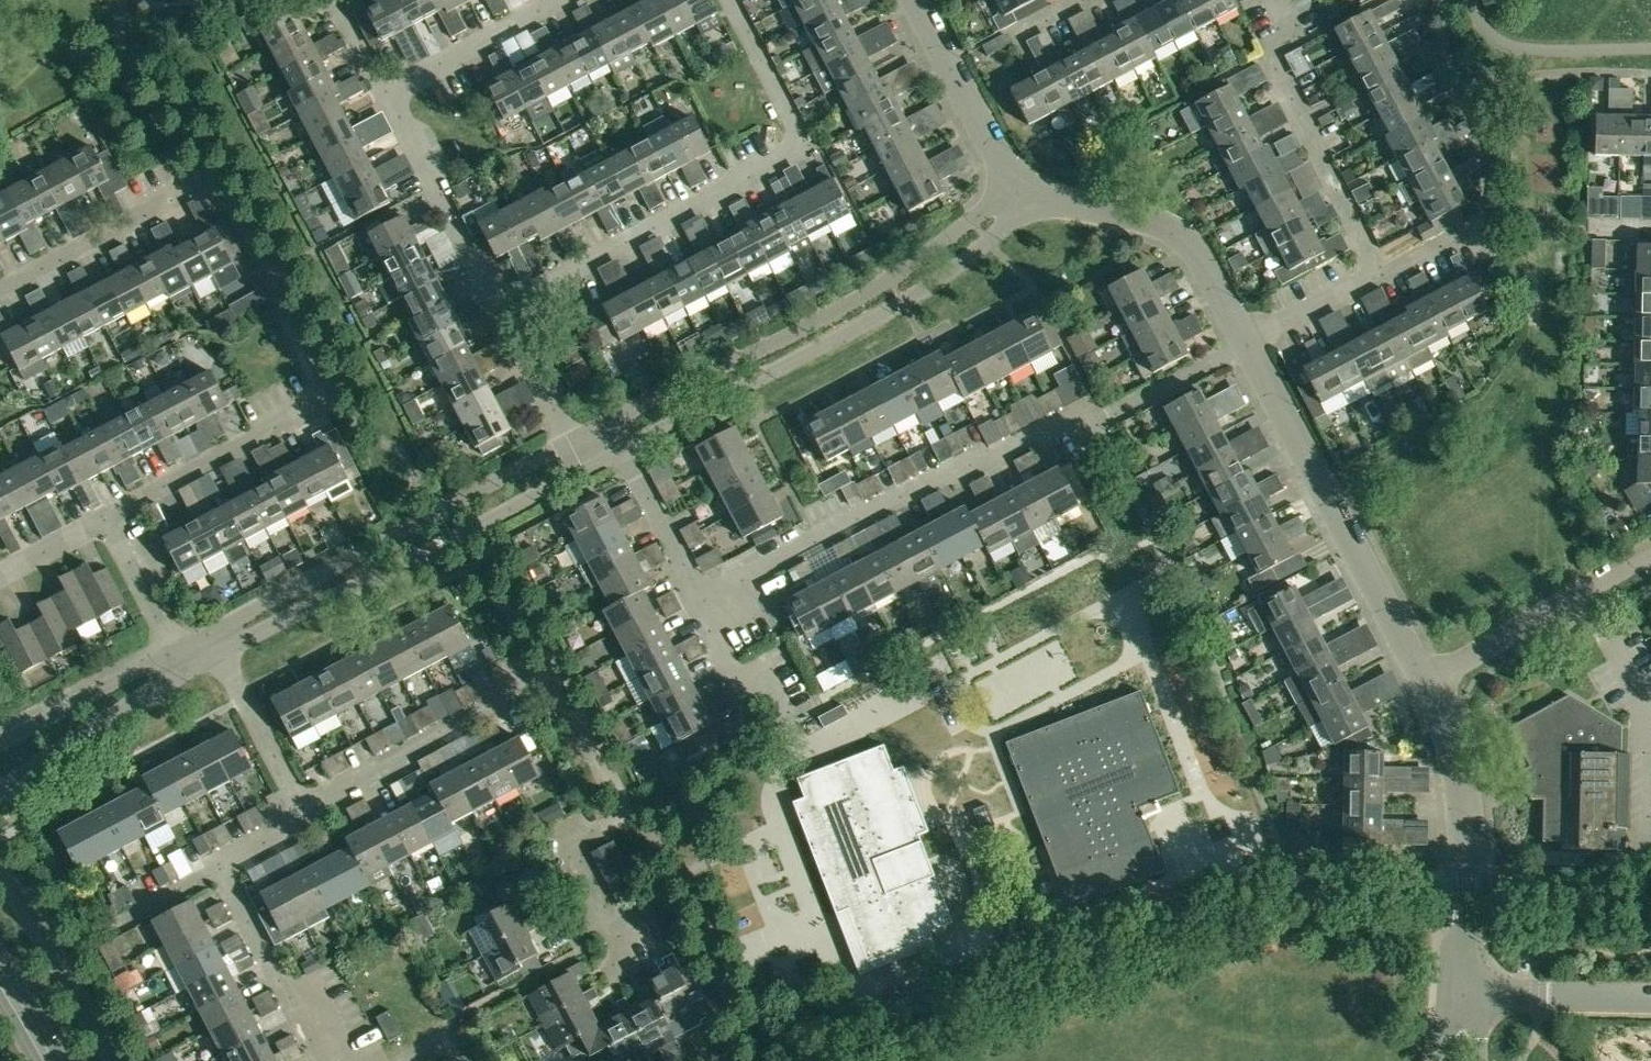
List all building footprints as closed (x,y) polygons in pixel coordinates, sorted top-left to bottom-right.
[(300,7),(304,15),(319,7),(315,0),(313,0),(300,7)] [(410,43),(387,0),(377,0),(363,8),(359,0),(349,5),(370,46),(371,46),(381,41),(381,42),(393,36),(399,49),(410,43)] [(410,43),(420,38),(414,25),(424,20),(413,0),(387,0),(410,43)] [(424,20),(437,13),(445,9),(440,0),(413,0),(424,20)] [(469,2),(467,0),(440,0),(445,9),(447,14),(455,10),(469,2)] [(500,12),(494,0),(484,0),(493,16),(500,12)] [(500,12),(508,8),(504,0),(494,0),(500,12)] [(674,37),(656,2),(657,1),(656,0),(648,0),(640,4),(632,8),(650,43),(649,44),(652,49),(674,37)] [(657,1),(656,2),(674,37),(695,26),(681,0),(659,0),(657,1)] [(695,26),(717,14),(709,0),(681,0),(695,26)] [(792,5),(803,0),(778,0),(783,10),(792,5)] [(792,5),(804,26),(851,2),(850,0),(803,0),(792,5)] [(998,7),(997,15),(992,17),(999,31),(1016,22),(1012,14),(1038,0),(994,0),(998,7)] [(1123,17),(1130,13),(1123,0),(1120,0),(1115,2),(1123,17)] [(1130,13),(1138,9),(1133,0),(1123,0),(1130,13)] [(1173,44),(1194,32),(1177,0),(1171,0),(1168,1),(1154,9),(1173,44)] [(1194,32),(1215,21),(1204,0),(1177,0),(1194,32)] [(1215,21),(1237,10),(1232,0),(1204,0),(1215,21)] [(1333,31),(1345,53),(1380,34),(1374,24),(1402,9),(1398,0),(1391,0),(1333,31)] [(804,26),(815,48),(849,29),(844,19),(856,12),(851,2),(804,26)] [(635,64),(629,54),(611,19),(600,25),(597,19),(594,20),(587,5),(579,9),(608,65),(613,75),(635,64)] [(238,18),(239,19),(247,34),(259,28),(270,50),(305,31),(298,18),(294,10),(294,9),(292,10),(269,23),(261,7),(260,6),(250,11),(238,18)] [(624,12),(611,19),(629,54),(649,44),(650,43),(632,8),(624,12)] [(569,41),(588,76),(608,65),(579,9),(572,13),(583,34),(569,41)] [(1152,55),(1153,54),(1173,44),(1154,9),(1141,15),(1134,20),(1152,55)] [(451,20),(458,35),(466,31),(459,16),(451,20)] [(451,20),(443,24),(451,39),(458,35),(451,20)] [(1112,31),(1115,36),(1115,35),(1134,70),(1156,59),(1153,54),(1152,55),(1134,20),(1126,23),(1112,31)] [(548,53),(567,88),(588,76),(569,41),(556,49),(545,28),(537,32),(545,46),(548,53)] [(849,29),(815,48),(802,54),(813,75),(826,69),(873,44),(867,33),(855,40),(849,29)] [(1102,36),(1098,29),(1087,34),(1091,41),(1102,36)] [(1380,34),(1345,53),(1356,74),(1419,41),(1414,30),(1386,45),(1380,34)] [(305,31),(270,50),(281,71),(316,52),(312,45),(305,31)] [(530,36),(537,50),(545,46),(537,32),(530,36)] [(318,42),(322,49),(337,41),(333,34),(318,42)] [(1091,41),(1087,34),(1078,39),(1077,40),(1081,47),(1091,41)] [(1113,81),(1134,70),(1115,35),(1115,36),(1104,41),(1094,47),(1113,81)] [(316,52),(281,71),(292,91),(327,73),(322,63),(328,60),(326,57),(341,49),(347,46),(343,39),(337,42),(337,41),(322,49),(316,52)] [(1419,41),(1356,74),(1367,95),(1402,76),(1397,66),(1424,51),(1419,41)] [(989,43),(981,47),(987,58),(994,54),(989,43)] [(826,69),(837,90),(872,71),(866,61),(878,54),(873,44),(826,69)] [(1084,52),(1073,58),(1091,92),(1113,81),(1094,47),(1084,52)] [(546,98),(527,64),(514,71),(503,50),(495,54),(525,110),(546,98)] [(1071,103),(1091,92),(1073,58),(1063,63),(1056,50),(1046,56),(1071,103)] [(1286,55),(1287,56),(1297,76),(1307,71),(1296,50),(1286,55)] [(541,56),(527,64),(546,98),(567,88),(548,53),(541,56)] [(525,110),(495,54),(488,58),(499,79),(485,87),(503,121),(525,110)] [(1042,74),(1031,80),(1050,114),(1071,103),(1046,56),(1035,62),(1042,74)] [(1229,87),(1226,88),(1208,98),(1194,105),(1179,113),(1191,134),(1205,127),(1206,128),(1240,109),(1235,98),(1266,82),(1257,65),(1226,81),(1229,87)] [(837,90),(848,110),(882,92),(882,91),(886,89),(887,90),(900,83),(894,72),(877,81),(872,71),(837,90)] [(1402,76),(1367,95),(1378,116),(1441,82),(1436,72),(1408,87),(1402,76)] [(333,84),(327,73),(292,91),(287,93),(299,115),(333,97),(344,91),(359,83),(355,76),(341,83),(339,81),(333,84)] [(1050,114),(1031,80),(1009,91),(1028,126),(1050,114)] [(1441,82),(1378,116),(1389,136),(1390,137),(1424,119),(1419,108),(1447,93),(1441,82)] [(348,99),(363,91),(359,83),(344,91),(348,99)] [(905,93),(900,83),(887,90),(886,89),(882,91),(882,92),(848,110),(859,132),(864,130),(863,129),(898,110),(893,100),(905,93)] [(1618,157),(1619,91),(1607,90),(1607,118),(1594,117),(1593,157),(1618,157)] [(1619,91),(1618,157),(1642,157),(1642,118),(1630,118),(1630,91),(1619,91)] [(333,97),(299,115),(309,135),(344,117),(337,104),(333,97)] [(1246,120),(1240,109),(1206,128),(1217,149),(1252,130),(1246,120)] [(864,130),(874,150),(922,125),(916,114),(904,121),(898,110),(863,129),(864,130)] [(1258,127),(1264,124),(1258,113),(1252,116),(1258,127)] [(344,117),(309,135),(321,157),(368,132),(362,122),(350,128),(344,117)] [(688,164),(696,160),(709,153),(691,118),(670,130),(688,164)] [(1642,157),(1650,158),(1650,119),(1642,118),(1642,157)] [(1390,137),(1389,136),(1384,138),(1396,160),(1430,142),(1431,143),(1436,140),(1436,139),(1448,133),(1453,130),(1448,120),(1430,129),(1424,119),(1390,137)] [(1264,137),(1269,134),(1264,124),(1258,127),(1264,137)] [(927,135),(922,125),(874,150),(885,171),(920,152),(915,142),(927,135)] [(1396,160),(1406,181),(1442,162),(1436,152),(1469,135),(1463,125),(1453,130),(1448,133),(1436,139),(1436,140),(1431,143),(1430,142),(1396,160)] [(649,140),(648,141),(667,176),(680,168),(688,164),(670,130),(649,140)] [(1217,149),(1227,169),(1267,149),(1267,148),(1262,150),(1257,140),(1252,130),(1217,149)] [(366,146),(373,143),(368,132),(361,136),(366,146)] [(321,157),(332,178),(367,160),(361,149),(356,139),(321,157)] [(653,182),(667,176),(648,141),(628,152),(646,186),(653,182)] [(68,158),(86,192),(97,187),(103,200),(126,188),(123,182),(107,151),(96,157),(91,147),(68,158)] [(842,149),(829,156),(836,168),(849,161),(842,149)] [(1274,162),(1267,149),(1227,169),(1239,191),(1244,188),(1243,187),(1278,169),(1283,167),(1299,158),(1295,151),(1274,162)] [(646,186),(628,152),(606,163),(625,197),(638,190),(646,186)] [(885,171),(897,192),(944,167),(939,156),(926,163),(920,152),(885,171)] [(75,198),(86,192),(68,158),(47,169),(65,204),(68,210),(71,216),(82,211),(75,198)] [(1286,174),(1303,166),(1299,158),(1283,167),(1286,174)] [(1418,202),(1465,177),(1479,169),(1473,159),(1459,167),(1447,173),(1442,162),(1406,181),(1398,185),(1408,206),(1417,201),(1418,202)] [(343,199),(390,174),(385,164),(372,170),(367,160),(332,178),(343,199)] [(625,197),(606,163),(586,173),(604,208),(611,204),(625,197)] [(706,181),(698,166),(691,170),(698,185),(706,181)] [(816,170),(820,179),(828,175),(823,166),(816,170)] [(950,177),(944,167),(897,192),(908,213),(943,195),(937,184),(950,177)] [(41,172),(26,180),(44,214),(55,209),(65,204),(47,169),(41,172)] [(1244,188),(1254,208),(1289,190),(1282,176),(1278,169),(1243,187),(1244,188)] [(698,185),(691,170),(683,174),(691,189),(698,185)] [(586,173),(564,184),(582,220),(596,212),(604,208),(586,173)] [(396,185),(390,174),(343,199),(355,221),(390,203),(383,191),(396,185)] [(1416,230),(1422,242),(1463,221),(1457,210),(1464,205),(1459,194),(1471,188),(1465,177),(1418,202),(1429,223),(1416,230)] [(778,182),(807,237),(828,226),(810,192),(796,199),(786,178),(778,182)] [(31,221),(44,214),(26,180),(5,190),(23,224),(24,225),(26,229),(26,230),(34,226),(31,221)] [(823,185),(810,192),(828,226),(850,215),(832,180),(831,181),(823,185)] [(779,208),(768,214),(786,248),(787,248),(801,240),(807,237),(778,182),(770,186),(778,201),(775,202),(779,208)] [(1368,183),(1351,191),(1357,203),(1374,194),(1368,183)] [(569,226),(582,220),(564,184),(545,195),(543,195),(562,230),(569,226)] [(649,192),(657,207),(664,203),(656,188),(649,192)] [(5,241),(18,234),(26,230),(26,229),(24,225),(23,224),(5,190),(0,193),(0,231),(5,241)] [(542,190),(520,202),(538,237),(537,237),(539,242),(554,234),(564,255),(573,250),(565,236),(562,230),(543,195),(545,195),(542,190)] [(1296,203),(1289,190),(1254,208),(1265,229),(1300,211),(1296,203)] [(649,192),(641,196),(649,211),(657,207),(649,192)] [(1321,200),(1317,193),(1301,201),(1305,209),(1321,200)] [(787,248),(786,248),(768,214),(754,221),(743,200),(736,204),(747,224),(747,225),(746,225),(749,230),(750,230),(768,264),(790,253),(787,248)] [(1325,208),(1321,200),(1305,209),(1300,211),(1265,229),(1276,250),(1311,232),(1304,218),(1325,208)] [(538,237),(520,202),(499,213),(524,260),(534,254),(528,242),(537,237),(538,237)] [(739,228),(747,224),(736,204),(728,208),(739,228)] [(58,215),(61,221),(71,216),(68,210),(58,215)] [(607,214),(615,229),(622,225),(614,210),(607,214)] [(532,275),(524,260),(499,213),(477,224),(471,212),(470,211),(460,215),(470,235),(480,230),(495,259),(507,253),(513,265),(521,280),(532,275)] [(607,233),(615,229),(607,214),(599,218),(607,233)] [(379,256),(435,227),(431,219),(410,230),(402,216),(368,234),(379,256)] [(203,235),(193,241),(211,275),(233,264),(231,260),(241,254),(233,238),(222,244),(214,229),(213,230),(207,218),(196,223),(203,235)] [(704,219),(693,224),(701,239),(712,234),(704,219)] [(171,252),(190,286),(211,275),(193,241),(180,248),(166,222),(158,226),(165,240),(169,246),(170,246),(173,251),(171,252)] [(150,230),(158,244),(165,240),(158,226),(150,230)] [(390,277),(425,259),(418,246),(439,234),(435,227),(379,256),(390,277)] [(742,234),(728,241),(747,275),(768,264),(750,230),(749,230),(742,234)] [(29,236),(37,251),(44,247),(37,232),(29,236)] [(565,236),(573,250),(580,246),(572,232),(565,236)] [(1311,232),(1276,250),(1284,266),(1276,270),(1283,284),(1321,265),(1339,255),(1346,251),(1348,250),(1339,234),(1324,242),(1328,249),(1322,252),(1318,245),(1311,232)] [(726,286),(747,275),(728,241),(718,246),(712,234),(701,239),(726,286)] [(29,236),(21,240),(29,255),(37,251),(29,236)] [(697,257),(687,262),(705,297),(726,286),(701,239),(691,245),(697,257)] [(145,303),(165,292),(166,291),(148,258),(135,265),(124,244),(116,248),(127,269),(145,303)] [(161,251),(148,258),(166,291),(165,292),(168,298),(190,286),(171,252),(173,251),(170,246),(169,246),(161,251)] [(1635,270),(1650,270),(1650,246),(1635,246),(1635,270)] [(116,266),(124,262),(116,248),(108,252),(116,266)] [(855,271),(866,264),(860,253),(848,259),(855,271)] [(1480,269),(1469,275),(1458,254),(1449,259),(1460,280),(1447,286),(1465,321),(1487,310),(1477,291),(1488,285),(1480,269)] [(673,263),(670,256),(659,261),(663,268),(673,263)] [(390,277),(402,298),(457,269),(453,261),(432,272),(425,259),(390,277)] [(663,268),(659,261),(649,267),(652,274),(663,268)] [(684,308),(705,297),(687,262),(676,268),(666,273),(684,308)] [(82,284),(89,280),(82,266),(74,270),(82,284)] [(119,273),(106,279),(124,314),(145,303),(127,269),(119,273)] [(402,298),(412,318),(447,301),(440,287),(461,276),(457,269),(402,298)] [(833,283),(826,269),(818,273),(826,288),(833,283)] [(82,284),(74,270),(67,274),(75,288),(82,284)] [(1107,288),(1119,310),(1154,292),(1150,284),(1142,270),(1107,288)] [(1635,270),(1634,294),(1650,294),(1650,270),(1635,270)] [(655,279),(645,285),(663,319),(684,308),(666,273),(655,279)] [(1156,281),(1160,289),(1174,281),(1170,273),(1156,281)] [(1445,331),(1465,321),(1447,286),(1433,294),(1422,273),(1415,277),(1444,332),(1445,331)] [(631,285),(628,277),(617,283),(621,290),(631,285)] [(1448,336),(1445,331),(1444,332),(1415,277),(1407,281),(1418,302),(1403,309),(1406,314),(1407,313),(1426,348),(1448,336)] [(103,325),(124,314),(106,279),(93,287),(85,291),(103,325)] [(1154,292),(1119,310),(1130,331),(1165,313),(1158,299),(1178,288),(1174,281),(1160,289),(1154,292)] [(620,341),(642,330),(624,296),(621,290),(617,283),(606,288),(613,301),(602,307),(603,308),(587,317),(602,346),(618,338),(620,341)] [(642,330),(663,319),(645,285),(634,290),(624,296),(642,330)] [(1432,360),(1426,348),(1407,313),(1406,314),(1396,319),(1380,287),(1370,293),(1411,371),(1432,360)] [(32,292),(40,306),(48,302),(40,288),(32,292)] [(78,294),(64,302),(82,336),(91,331),(103,325),(85,291),(78,294)] [(33,318),(22,324),(40,358),(61,347),(43,313),(40,306),(32,292),(25,296),(31,308),(30,312),(33,318)] [(787,299),(792,308),(792,309),(804,303),(798,293),(787,299)] [(1376,330),(1366,335),(1390,382),(1411,371),(1370,293),(1359,298),(1376,330)] [(1634,294),(1634,317),(1650,317),(1650,294),(1634,294)] [(247,298),(228,308),(229,309),(234,319),(248,312),(253,310),(247,298)] [(419,343),(480,311),(475,303),(454,314),(447,301),(412,318),(407,321),(419,343)] [(61,347),(82,336),(64,302),(51,309),(43,313),(61,347)] [(1044,307),(1032,313),(1011,324),(1032,363),(1065,345),(1044,307)] [(480,311),(419,343),(429,362),(464,344),(458,332),(483,318),(480,311)] [(40,358),(22,324),(13,328),(12,329),(9,323),(5,322),(0,313),(0,332),(1,335),(0,336),(18,370),(24,381),(46,369),(40,358)] [(1141,352),(1197,323),(1192,315),(1172,326),(1165,313),(1130,331),(1121,336),(1132,357),(1141,352)] [(1634,317),(1634,341),(1650,341),(1650,317),(1634,317)] [(1200,330),(1197,323),(1141,352),(1132,357),(1143,379),(1153,374),(1187,356),(1180,341),(1200,330)] [(1011,324),(989,336),(1009,375),(1032,363),(1011,324)] [(700,334),(707,346),(708,349),(719,344),(726,340),(718,325),(700,334)] [(1369,393),(1390,382),(1366,335),(1354,341),(1348,329),(1338,334),(1363,381),(1369,393)] [(1341,392),(1363,381),(1338,334),(1327,340),(1333,352),(1323,357),(1341,392)] [(989,336),(966,348),(987,387),(1009,375),(989,336)] [(1634,341),(1633,364),(1650,365),(1650,341),(1634,341)] [(470,356),(464,344),(429,362),(441,385),(476,366),(470,356)] [(379,362),(387,358),(382,347),(374,351),(373,351),(379,362)] [(963,399),(987,387),(966,348),(943,360),(958,391),(963,399)] [(481,363),(488,360),(483,350),(483,349),(476,353),(481,363)] [(132,359),(127,350),(119,354),(124,363),(132,359)] [(1306,351),(1283,363),(1302,399),(1313,420),(1325,414),(1320,404),(1341,392),(1323,357),(1312,363),(1306,351)] [(939,352),(917,364),(938,402),(958,391),(943,360),(939,352)] [(1098,372),(1088,354),(1078,359),(1088,377),(1098,372)] [(494,370),(488,360),(481,363),(487,374),(494,370)] [(915,414),(938,402),(917,364),(895,375),(915,414)] [(1633,364),(1633,388),(1650,388),(1650,365),(1633,364)] [(441,385),(452,406),(487,387),(481,377),(476,366),(441,385)] [(187,382),(217,439),(225,435),(213,414),(228,406),(209,370),(187,382)] [(895,375),(873,387),(893,426),(915,414),(895,375)] [(209,443),(217,439),(187,382),(166,393),(185,429),(198,422),(209,443)] [(487,387),(452,406),(463,427),(498,408),(492,398),(487,387)] [(893,426),(873,387),(850,399),(870,438),(893,426)] [(1633,388),(1632,413),(1638,413),(1638,412),(1650,412),(1650,388),(1633,388)] [(1055,390),(1046,395),(1054,411),(1063,406),(1055,390)] [(1163,408),(1172,425),(1162,431),(1164,435),(1174,429),(1175,430),(1209,412),(1204,401),(1197,390),(1163,408)] [(503,405),(510,402),(505,391),(498,395),(503,405)] [(166,393),(145,404),(164,440),(167,445),(175,461),(183,457),(172,436),(185,429),(166,393)] [(1045,416),(1054,411),(1046,395),(1037,400),(1045,416)] [(1215,409),(1222,405),(1216,395),(1210,398),(1215,409)] [(1419,398),(1403,407),(1412,424),(1428,416),(1419,398)] [(850,399),(828,411),(848,449),(870,438),(850,399)] [(516,412),(510,402),(503,405),(509,416),(516,412)] [(145,404),(124,416),(143,451),(156,444),(164,440),(145,404)] [(1221,419),(1227,415),(1222,405),(1215,409),(1221,419)] [(475,449),(477,448),(481,455),(500,445),(496,438),(509,430),(503,419),(498,408),(463,427),(475,449)] [(826,461),(848,449),(828,411),(805,423),(826,461)] [(1209,412),(1175,430),(1186,451),(1220,433),(1215,422),(1209,412)] [(1638,412),(1638,413),(1637,436),(1650,436),(1650,412),(1638,412)] [(1011,413),(1002,418),(1010,434),(1019,429),(1011,413)] [(143,451),(124,416),(103,427),(133,483),(141,479),(130,458),(143,451)] [(1001,439),(1010,434),(1002,418),(992,423),(1001,439)] [(125,487),(133,483),(103,427),(82,438),(101,473),(114,466),(125,487)] [(695,448),(707,471),(746,450),(734,428),(695,448)] [(962,429),(953,434),(961,449),(971,445),(962,429)] [(337,431),(324,437),(316,441),(320,449),(307,456),(325,491),(331,503),(353,491),(344,474),(356,468),(337,431)] [(1220,433),(1186,451),(1197,472),(1231,454),(1226,443),(1220,433)] [(952,454),(961,449),(953,434),(944,439),(952,454)] [(1238,451),(1244,447),(1238,436),(1232,440),(1238,451)] [(1637,460),(1650,460),(1650,436),(1637,436),(1637,460)] [(88,480),(101,473),(82,438),(63,448),(62,449),(80,484),(88,480)] [(84,509),(91,505),(83,490),(80,484),(62,449),(63,448),(60,443),(38,455),(55,489),(55,490),(58,496),(73,488),(84,509)] [(282,443),(275,447),(304,502),(305,502),(325,491),(307,456),(293,463),(282,443)] [(167,445),(159,449),(167,465),(175,461),(167,445)] [(308,507),(305,502),(304,502),(275,447),(267,451),(278,471),(264,479),(266,484),(267,483),(285,518),(308,507)] [(1243,461),(1249,458),(1244,447),(1238,451),(1243,461)] [(758,473),(746,450),(707,471),(719,493),(758,473)] [(918,452),(909,457),(917,473),(926,468),(918,452)] [(1022,457),(1030,472),(1039,467),(1032,452),(1022,457)] [(1197,472),(1208,493),(1242,475),(1242,474),(1237,464),(1231,454),(1197,472)] [(46,495),(55,490),(55,489),(38,455),(17,466),(35,501),(46,495)] [(908,478),(917,473),(909,457),(900,462),(908,478)] [(1021,477),(1030,472),(1022,457),(1013,462),(1021,477)] [(1636,485),(1626,490),(1638,512),(1650,504),(1650,460),(1637,460),(1636,485)] [(1071,463),(1070,463),(1058,469),(1057,468),(1035,480),(1055,519),(1077,507),(1077,505),(1089,498),(1071,463)] [(0,475),(0,484),(15,512),(25,507),(35,501),(17,466),(13,468),(0,475)] [(1242,475),(1208,493),(1219,515),(1224,513),(1224,512),(1279,482),(1275,474),(1254,485),(1247,471),(1242,474),(1242,475)] [(731,515),(769,495),(758,473),(719,493),(731,515)] [(865,480),(873,496),(882,491),(874,475),(865,480)] [(978,480),(986,496),(995,491),(987,475),(978,480)] [(254,484),(250,477),(240,482),(244,489),(254,484)] [(656,486),(660,496),(676,488),(671,478),(656,486)] [(864,501),(873,496),(865,480),(855,485),(864,501)] [(977,501),(986,496),(978,480),(969,485),(977,501)] [(1012,492),(1033,530),(1055,519),(1035,480),(1012,492)] [(236,500),(225,506),(244,541),(265,529),(246,494),(244,489),(240,482),(229,487),(236,500)] [(1224,512),(1224,513),(1235,533),(1270,514),(1262,501),(1283,490),(1279,482),(1224,512)] [(265,529),(285,518),(267,483),(266,484),(256,489),(246,494),(265,529)] [(15,512),(0,484),(0,536),(11,531),(11,530),(4,518),(15,512)] [(91,485),(83,490),(91,505),(99,501),(91,485)] [(202,563),(223,552),(198,504),(188,485),(177,490),(194,522),(183,528),(202,563)] [(681,497),(676,488),(660,496),(665,505),(681,497)] [(939,491),(929,496),(937,512),(947,507),(939,491)] [(990,504),(1010,542),(1033,530),(1012,492),(990,504)] [(781,518),(769,495),(731,515),(743,538),(781,518)] [(928,517),(937,512),(929,496),(920,501),(928,517)] [(575,541),(614,520),(602,498),(563,518),(575,541)] [(223,552),(244,541),(225,506),(215,511),(208,499),(198,504),(223,552)] [(616,507),(621,516),(636,508),(631,499),(616,507)] [(38,506),(42,514),(53,508),(49,501),(38,506)] [(1010,542),(990,504),(968,515),(984,547),(988,554),(1010,542)] [(28,512),(42,538),(52,533),(42,514),(38,506),(28,512)] [(943,519),(963,557),(984,547),(968,515),(964,507),(943,519)] [(641,518),(636,508),(621,516),(626,526),(641,518)] [(895,514),(885,519),(894,535),(903,530),(895,514)] [(1277,527),(1270,514),(1235,533),(1246,554),(1281,535),(1277,527)] [(1297,517),(1283,524),(1287,532),(1301,524),(1297,517)] [(884,540),(894,535),(885,519),(876,524),(884,540)] [(963,557),(943,519),(921,530),(941,569),(963,557)] [(625,542),(614,520),(575,541),(587,563),(625,542)] [(170,528),(166,521),(156,526),(155,527),(158,534),(170,528)] [(694,523),(679,531),(684,540),(699,532),(694,523)] [(1305,532),(1301,524),(1287,532),(1291,540),(1305,532)] [(180,574),(202,563),(183,528),(173,533),(161,539),(180,574)] [(941,569),(921,530),(898,542),(919,581),(924,591),(946,579),(941,569)] [(699,532),(684,540),(689,549),(704,541),(699,532)] [(1281,535),(1246,554),(1257,575),(1249,580),(1255,592),(1279,580),(1273,567),(1292,557),(1284,543),(1281,535)] [(850,538),(841,543),(849,558),(859,553),(850,538)] [(598,585),(637,565),(625,542),(587,563),(578,567),(590,590),(598,585)] [(919,581),(898,542),(876,554),(896,593),(919,581)] [(640,551),(644,561),(660,553),(655,543),(640,551)] [(840,563),(849,558),(841,543),(832,547),(840,563)] [(665,562),(660,553),(644,561),(649,570),(665,562)] [(896,593),(876,554),(853,566),(874,605),(896,593)] [(265,581),(286,570),(278,555),(257,566),(265,581)] [(797,566),(805,582),(814,577),(806,561),(797,566)] [(87,564),(73,571),(97,618),(126,604),(107,568),(93,575),(87,564)] [(637,565),(598,585),(610,607),(641,592),(649,588),(637,565)] [(1023,565),(1008,573),(1016,588),(1031,580),(1023,565)] [(796,586),(805,582),(797,566),(788,571),(796,586)] [(851,616),(874,605),(853,566),(831,578),(851,616)] [(70,633),(97,618),(73,571),(59,578),(65,590),(52,597),(70,633)] [(851,616),(831,578),(808,589),(829,628),(851,616)] [(1259,634),(1272,628),(1325,600),(1319,588),(1303,597),(1304,599),(1300,601),(1293,587),(1272,598),(1267,590),(1256,596),(1260,603),(1247,610),(1259,634)] [(829,628),(808,589),(786,601),(806,640),(829,628)] [(614,634),(653,614),(641,592),(610,607),(602,611),(614,634)] [(656,600),(661,609),(676,601),(671,592),(656,600)] [(76,645),(70,633),(52,597),(37,605),(43,617),(29,624),(48,659),(76,645)] [(1325,600),(1272,628),(1284,652),(1318,634),(1311,620),(1314,618),(1315,620),(1331,611),(1325,600)] [(681,611),(676,601),(661,609),(665,619),(681,611)] [(953,622),(964,615),(958,604),(946,610),(953,622)] [(426,618),(446,657),(469,645),(449,606),(426,618)] [(626,657),(665,636),(653,614),(614,634),(626,657)] [(1213,638),(1228,630),(1219,615),(1205,622),(1213,638)] [(426,618),(403,630),(424,669),(446,657),(426,618)] [(48,659),(29,624),(16,631),(9,619),(0,624),(0,638),(19,674),(48,659)] [(382,642),(402,680),(424,669),(403,630),(382,642)] [(1318,634),(1284,652),(1296,675),(1350,646),(1344,635),(1328,644),(1329,645),(1325,647),(1318,634)] [(638,679),(677,659),(665,636),(626,657),(638,679)] [(679,644),(684,653),(699,645),(694,636),(679,644)] [(382,642),(360,653),(380,692),(402,680),(382,642)] [(704,655),(699,645),(684,653),(689,663),(704,655)] [(1350,646),(1296,675),(1284,681),(1296,705),(1342,680),(1335,666),(1339,664),(1339,666),(1356,657),(1350,646)] [(380,692),(360,653),(337,665),(358,704),(380,692)] [(650,702),(688,681),(677,659),(638,679),(650,702)] [(337,665),(315,677),(336,715),(358,704),(337,665)] [(315,677),(293,689),(314,727),(336,715),(315,677)] [(1342,680),(1296,705),(1309,728),(1375,693),(1369,682),(1353,690),(1354,692),(1350,694),(1342,680)] [(688,681),(650,702),(662,724),(700,704),(688,681)] [(702,689),(707,698),(723,690),(718,681),(702,689)] [(472,683),(463,688),(471,704),(480,699),(472,683)] [(471,704),(463,688),(454,693),(462,708),(471,704)] [(314,727),(293,689),(271,701),(291,739),(314,727)] [(727,699),(723,690),(707,698),(712,707),(727,699)] [(1148,713),(1150,712),(1147,704),(1145,704),(1140,691),(1006,743),(1011,756),(1009,757),(1012,765),(1014,765),(1069,907),(1163,871),(1157,855),(1159,854),(1155,846),(1154,846),(1139,808),(1179,792),(1148,713)] [(1381,704),(1375,693),(1309,728),(1314,739),(1327,732),(1334,745),(1353,735),(1367,728),(1360,713),(1364,711),(1365,713),(1381,704)] [(1621,727),(1587,707),(1568,695),(1507,729),(1529,767),(1515,774),(1529,800),(1542,800),(1542,842),(1560,842),(1560,850),(1624,851),(1625,829),(1629,830),(1630,755),(1621,755),(1621,727)] [(1250,698),(1244,702),(1242,703),(1249,717),(1254,726),(1263,722),(1250,698)] [(712,725),(700,704),(662,724),(673,745),(676,744),(684,760),(717,743),(709,726),(712,725)] [(418,710),(427,726),(437,721),(428,705),(418,710)] [(823,728),(847,715),(842,705),(818,718),(823,728)] [(405,738),(427,726),(418,710),(396,722),(405,738)] [(493,722),(483,727),(491,742),(501,737),(493,722)] [(482,747),(491,742),(483,727),(474,732),(482,747)] [(1353,735),(1357,743),(1371,735),(1367,728),(1353,735)] [(375,735),(383,750),(392,746),(384,730),(375,735)] [(232,731),(211,742),(232,780),(252,770),(232,731)] [(365,740),(373,755),(383,750),(375,735),(365,740)] [(496,750),(516,788),(539,776),(519,737),(496,750)] [(211,742),(189,754),(209,792),(232,780),(211,742)] [(918,835),(928,832),(903,767),(893,771),(883,745),(797,779),(810,813),(798,817),(836,914),(847,910),(867,962),(931,938),(929,931),(952,923),(918,835)] [(449,746),(439,750),(447,766),(457,761),(449,746)] [(438,771),(447,766),(439,750),(430,755),(438,771)] [(496,750),(473,762),(494,800),(516,788),(496,750)] [(1344,752),(1343,779),(1404,780),(1404,768),(1386,768),(1386,769),(1382,769),(1382,753),(1344,752)] [(331,758),(339,774),(348,769),(340,753),(331,758)] [(209,792),(189,754),(166,766),(187,804),(209,792)] [(321,763),(329,779),(339,774),(331,758),(321,763)] [(451,773),(471,812),(494,800),(473,762),(451,773)] [(142,779),(146,786),(164,816),(187,804),(166,766),(142,779)] [(429,785),(433,793),(451,823),(471,812),(451,773),(429,785)] [(409,777),(400,782),(408,797),(417,792),(409,777)] [(1404,780),(1343,779),(1343,806),(1381,806),(1381,791),(1386,791),(1386,793),(1404,793),(1404,780)] [(398,802),(408,797),(400,782),(390,786),(398,802)] [(125,797),(146,836),(169,824),(164,816),(146,786),(125,797)] [(455,831),(451,823),(433,793),(410,805),(431,844),(455,831)] [(125,797),(103,809),(124,847),(146,836),(125,797)] [(356,805),(364,820),(373,816),(364,801),(356,805)] [(543,828),(565,816),(558,803),(536,815),(543,828)] [(1286,816),(1299,816),(1299,804),(1286,803),(1286,816)] [(364,820),(356,805),(347,810),(352,819),(355,825),(364,820)] [(410,805),(388,817),(408,855),(431,844),(410,805)] [(1381,806),(1343,806),(1343,832),(1403,833),(1404,820),(1386,820),(1386,822),(1381,822),(1381,806)] [(256,808),(247,813),(255,828),(265,823),(256,808)] [(103,809),(80,821),(101,859),(124,847),(103,809)] [(255,828),(247,813),(238,818),(246,833),(255,828)] [(386,867),(408,855),(388,817),(365,829),(386,867)] [(101,859),(80,821),(58,833),(79,871),(101,859)] [(345,840),(349,847),(370,885),(371,886),(389,876),(388,875),(389,875),(386,867),(365,829),(345,840)] [(212,831),(203,836),(211,851),(220,846),(212,831)] [(324,831),(315,835),(323,851),(332,846),(324,831)] [(1403,846),(1403,833),(1343,832),(1342,859),(1381,859),(1381,843),(1385,844),(1385,845),(1403,846)] [(314,856),(323,851),(315,835),(305,840),(314,856)] [(202,856),(211,851),(203,836),(193,840),(202,856)] [(370,885),(349,847),(328,858),(349,897),(370,885)] [(1304,848),(1295,851),(1294,851),(1300,867),(1309,863),(1304,848)] [(280,854),(271,859),(279,874),(288,869),(280,854)] [(328,858),(305,870),(326,909),(349,897),(328,858)] [(269,879),(279,874),(271,859),(261,864),(269,879)] [(162,867),(171,883),(180,878),(172,862),(162,867)] [(171,883),(162,867),(153,872),(161,888),(171,883)] [(523,895),(540,886),(531,869),(514,877),(523,895)] [(305,870),(283,882),(308,929),(330,917),(326,909),(305,870)] [(308,929),(283,882),(248,900),(273,947),(308,929)] [(127,886),(118,891),(126,906),(135,901),(127,886)] [(117,911),(126,906),(118,891),(109,896),(117,911)] [(523,929),(520,925),(512,909),(515,907),(525,903),(520,893),(503,902),(505,906),(490,914),(492,918),(478,926),(470,930),(483,956),(507,944),(504,939),(523,929)] [(152,921),(164,943),(203,923),(192,901),(152,921)] [(206,911),(211,920),(227,912),(222,903),(206,911)] [(490,914),(488,910),(473,917),(478,926),(492,918),(490,914)] [(227,912),(211,920),(216,929),(231,921),(227,912)] [(507,944),(483,956),(497,982),(521,969),(518,965),(536,955),(525,934),(528,932),(529,933),(538,928),(533,918),(520,925),(523,929),(504,939),(507,944)] [(215,945),(203,923),(164,943),(175,965),(215,945)] [(187,988),(226,968),(215,945),(175,965),(187,988)] [(235,964),(250,956),(245,947),(230,955),(235,964)] [(650,982),(651,985),(659,1001),(655,1003),(666,1024),(668,1026),(693,1013),(691,1010),(706,1001),(687,967),(682,970),(673,954),(663,959),(668,968),(669,967),(671,971),(650,982)] [(306,974),(324,964),(319,955),(300,965),(306,974)] [(250,956),(235,964),(240,974),(255,965),(250,956)] [(528,996),(544,1026),(567,1013),(565,1009),(583,999),(581,995),(572,978),(576,976),(576,977),(585,972),(580,963),(564,972),(566,975),(528,996)] [(238,990),(226,968),(187,988),(199,1010),(238,990)] [(676,1041),(668,1026),(666,1024),(655,1003),(659,1001),(651,985),(641,990),(646,999),(647,998),(649,1002),(632,1011),(628,1013),(638,1031),(633,1034),(646,1057),(676,1041)] [(580,1039),(590,1057),(599,1029),(586,1004),(589,1002),(590,1003),(599,998),(594,989),(581,995),(583,999),(565,1009),(567,1013),(544,1026),(558,1051),(580,1039)] [(250,1013),(238,990),(199,1010),(211,1033),(250,1013)] [(258,1009),(273,1001),(268,991),(253,999),(258,1009)] [(599,1029),(590,1057),(608,1048),(615,1060),(638,1060),(646,1057),(633,1034),(638,1031),(628,1013),(632,1011),(625,998),(616,1003),(621,1012),(623,1016),(599,1029)] [(278,1010),(273,1001),(258,1009),(263,1018),(278,1010)] [(856,1011),(854,1012),(861,1025),(878,1017),(870,1003),(856,1011)] [(390,1011),(376,1018),(389,1042),(403,1035),(390,1011)] [(262,1035),(250,1013),(211,1033),(223,1055),(262,1035)] [(262,1035),(223,1055),(225,1060),(267,1060),(273,1058),(262,1035)] [(281,1053),(296,1045),(291,1036),(276,1044),(281,1053)] [(281,1053),(285,1060),(289,1060),(301,1055),(296,1045),(281,1053)] [(158,1059),(155,1060),(156,1060),(171,1060),(175,1059),(172,1052),(158,1059)]
